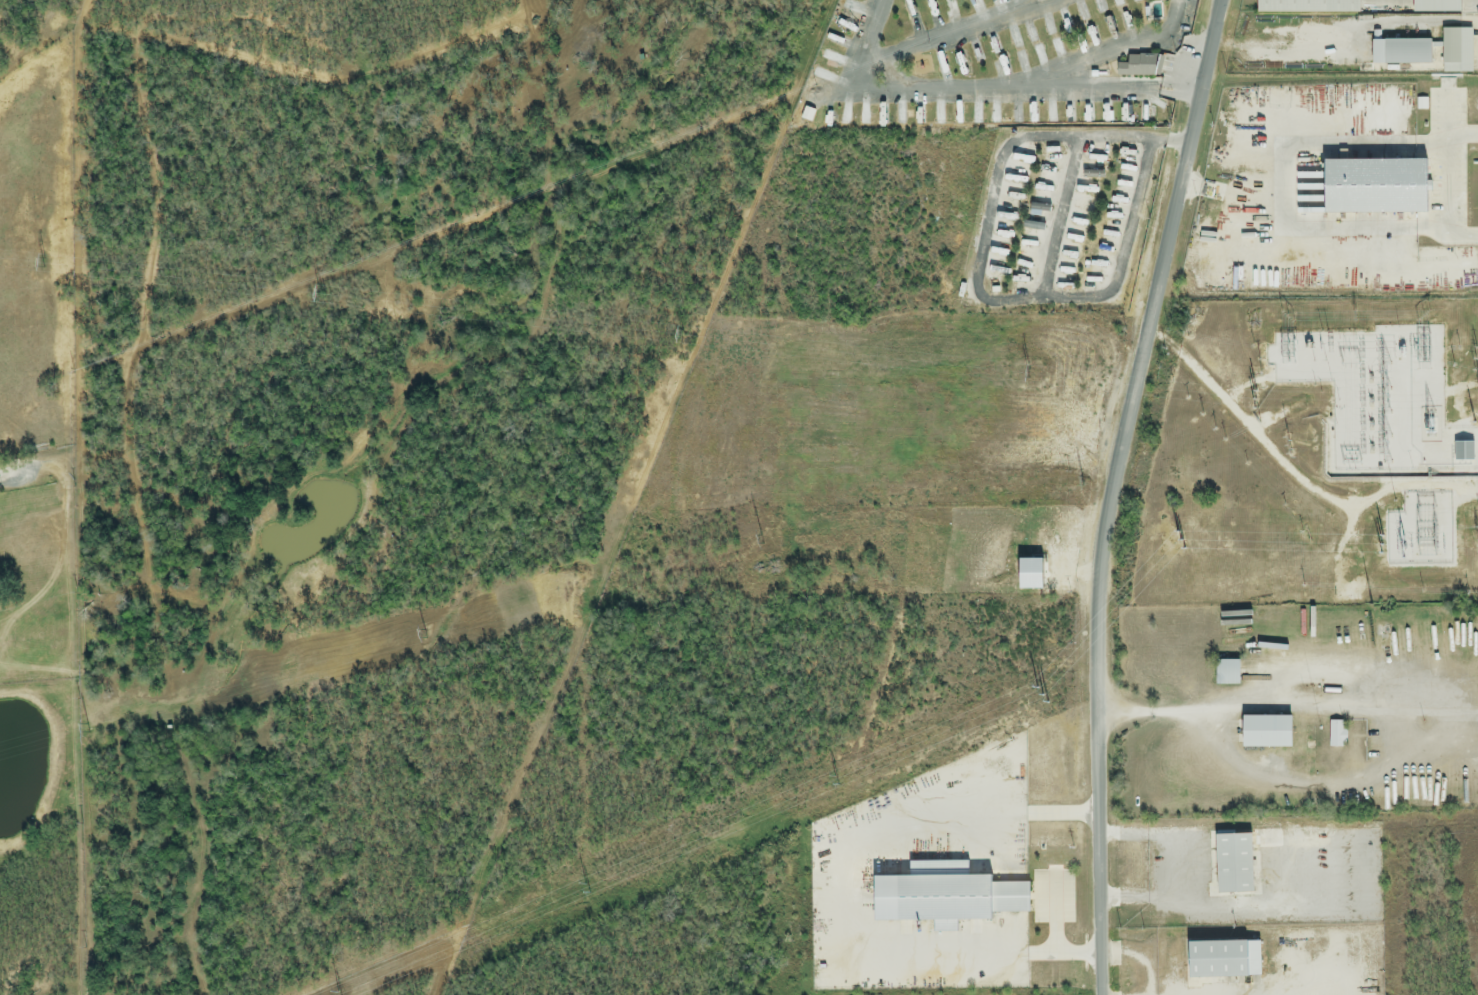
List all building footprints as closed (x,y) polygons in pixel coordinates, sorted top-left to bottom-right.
[(1255,14),(1357,14),(1357,0),(1255,0),(1255,14)] [(1411,13),(1459,13),(1459,0),(1411,0),(1411,13)] [(1471,30),(1441,30),(1441,73),(1471,73),(1471,30)] [(1370,66),(1429,66),(1429,41),(1370,41),(1370,66)] [(1237,685),(1237,660),(1214,660),(1214,685),(1237,685)] [(1289,747),(1289,716),(1238,716),(1238,747),(1289,747)] [(1327,747),(1345,747),(1345,721),(1327,721),(1327,747)]
